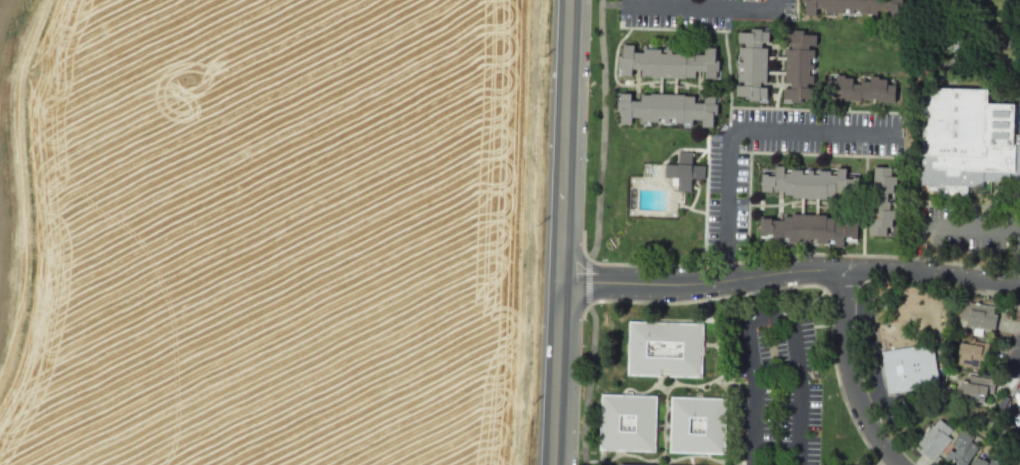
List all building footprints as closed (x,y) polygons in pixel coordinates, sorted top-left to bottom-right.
[(811,15),(811,0),(897,0),(897,16),(811,15)] [(738,29),(772,29),(772,104),(738,104),(738,29)] [(790,29),(818,29),(818,107),(790,107),(790,29)] [(622,42),(714,45),(713,84),(621,82),(622,42)] [(830,80),(893,81),(893,112),(830,110),(830,80)] [(920,192),(994,195),(995,182),(1019,183),(1019,135),(1014,135),(1015,104),(983,103),(983,91),(923,90),(920,192)] [(618,95),(713,97),(712,127),(617,125),(618,95)] [(678,151),(678,164),(664,164),(664,177),(677,178),(677,191),(690,192),(691,178),(704,179),(704,165),(691,165),(691,151),(678,151)] [(762,167),(849,168),(848,199),(762,195),(762,167)] [(874,167),(906,169),(904,237),(869,235),(874,167)] [(763,215),(848,217),(847,247),(762,246),(763,215)] [(993,306),(961,301),(958,324),(994,330),(997,315),(992,314),(993,306)] [(627,322),(702,324),(701,378),(626,376),(627,322)] [(979,359),(985,360),(988,345),(961,340),(956,365),(977,368),(979,359)] [(880,350),(887,395),(939,387),(932,342),(880,350)] [(966,381),(960,380),(957,398),(984,402),(986,392),(993,393),(995,379),(967,375),(966,381)] [(600,395),(655,397),(653,454),(597,452),(600,395)] [(669,397),(725,399),(723,455),(667,454),(669,397)] [(955,432),(937,418),(914,446),(932,460),(955,432)] [(948,464),(997,464),(974,454),(979,443),(958,433),(943,463),(948,464)]
